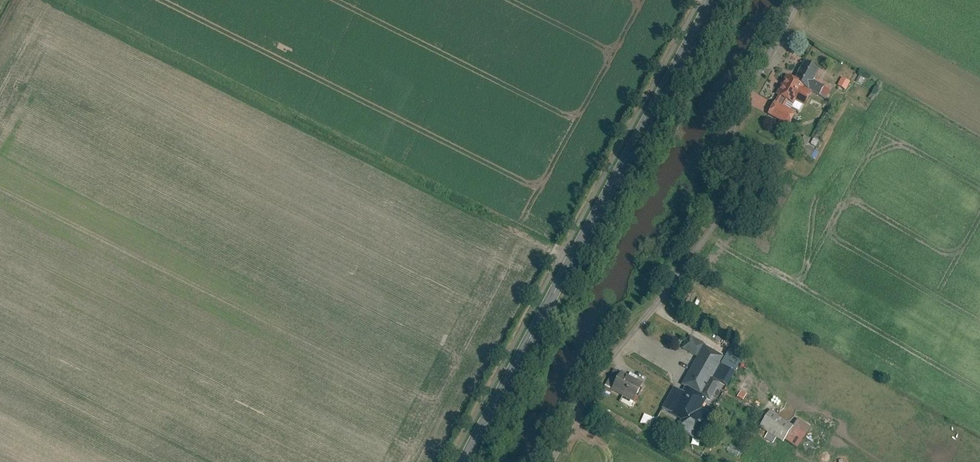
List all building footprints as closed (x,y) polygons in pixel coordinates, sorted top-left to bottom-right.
[(808,67),(794,60),(783,80),(801,89),(808,93),(813,83),(802,77),(808,67)] [(783,80),(777,76),(757,112),(779,124),(786,111),(781,108),(786,98),(794,103),(801,89),(783,80)] [(848,90),(852,82),(843,77),(839,85),(848,90)] [(751,352),(731,341),(725,353),(693,337),(687,349),(702,356),(685,389),(678,385),(665,410),(684,420),(678,431),(698,441),(713,414),(705,410),(711,400),(714,401),(724,381),(729,384),(736,371),(740,373),(751,352)] [(647,385),(624,373),(614,392),(637,404),(647,385)] [(784,421),(762,407),(751,423),(786,445),(801,423),(788,415),(784,421)] [(645,424),(655,426),(658,416),(647,413),(645,424)]
